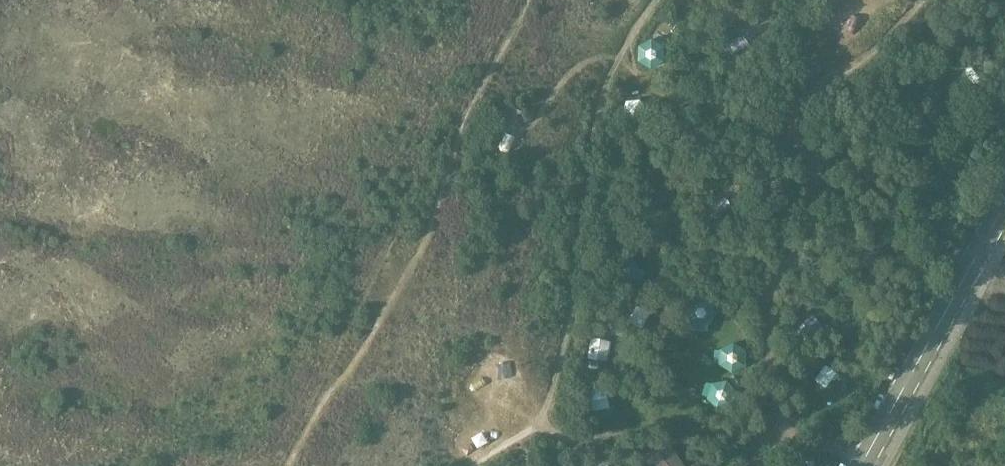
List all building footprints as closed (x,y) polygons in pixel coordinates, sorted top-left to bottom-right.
[(669,444),(644,460),(648,465),(684,465),(669,444)]
